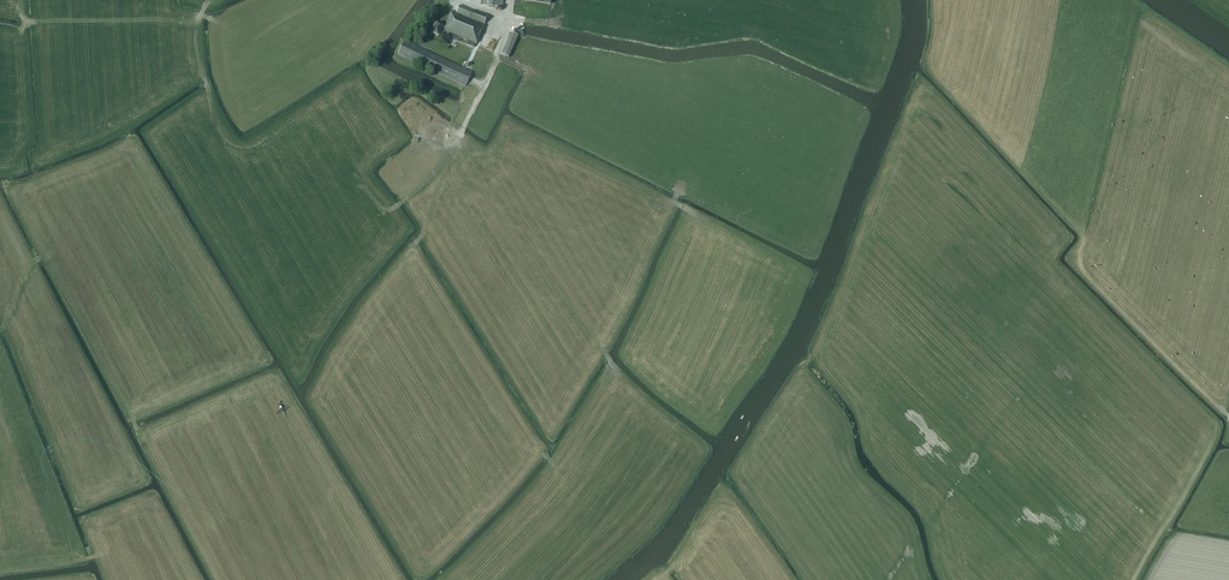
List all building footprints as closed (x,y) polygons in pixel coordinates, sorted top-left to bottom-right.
[(502,9),(504,0),(482,0),(481,5),(502,9)] [(443,33),(444,33),(445,31),(470,42),(476,44),(488,16),(473,10),(470,19),(451,11),(445,27),(435,23),(431,33),(441,37),(443,33)] [(501,54),(509,57),(519,35),(511,32),(501,54)] [(465,86),(470,76),(472,72),(470,71),(404,40),(398,54),(465,86)]
